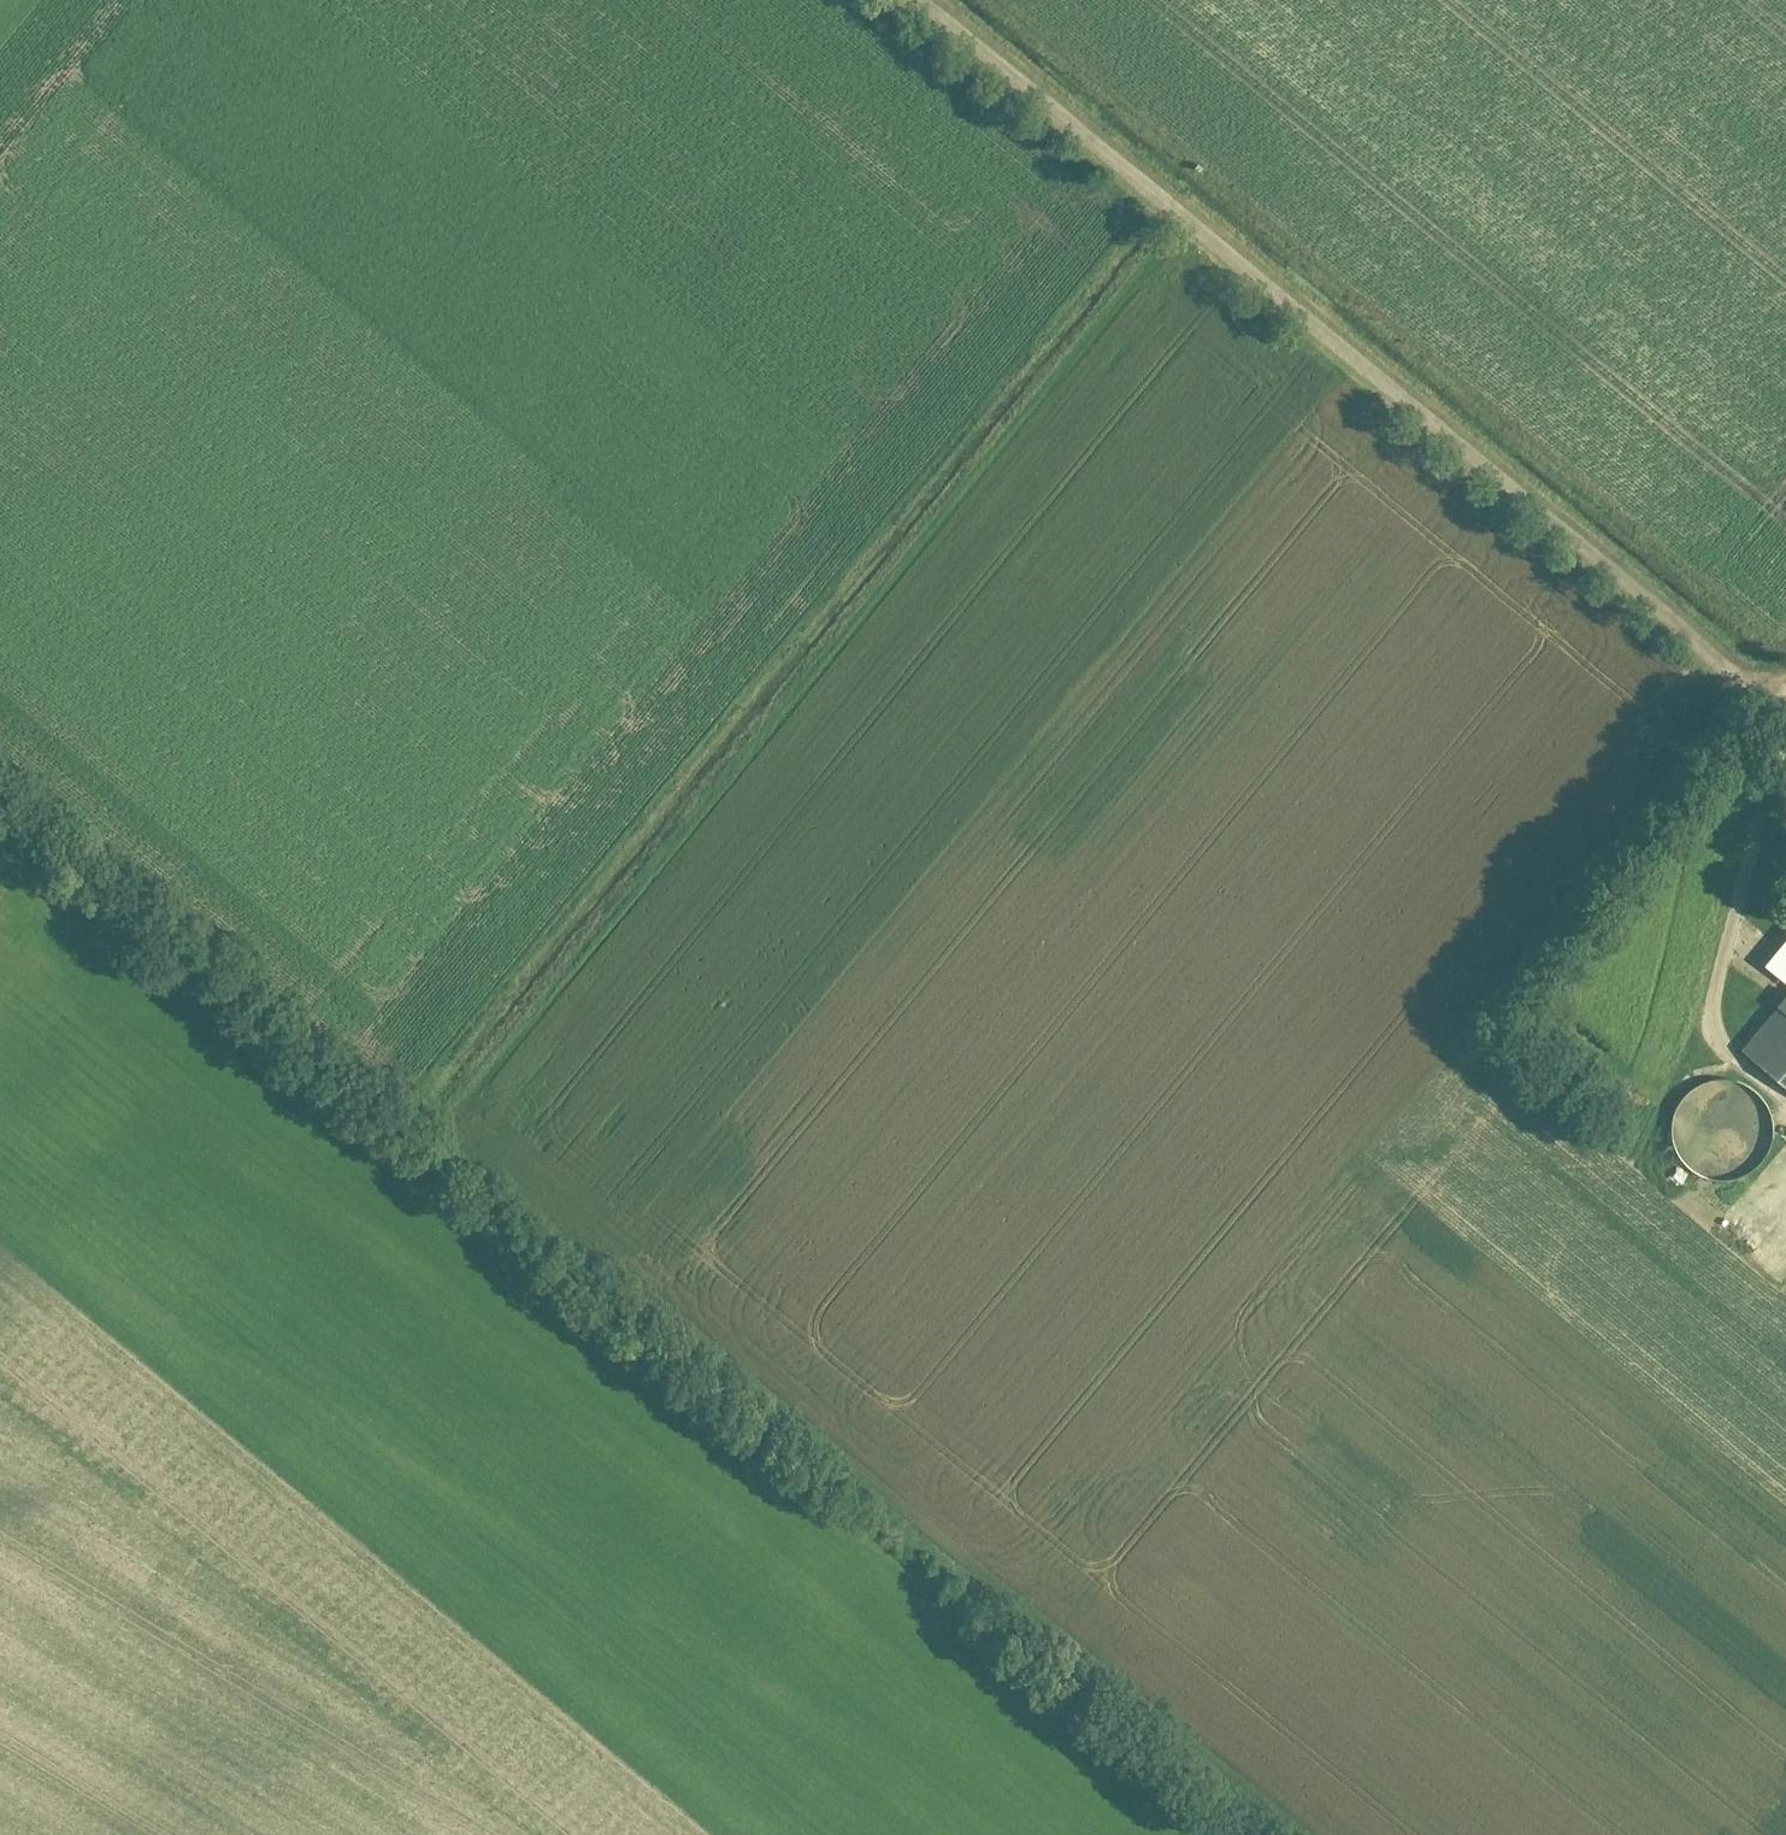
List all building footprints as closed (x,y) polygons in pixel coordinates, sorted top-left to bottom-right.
[(1742,1057),(1785,1094),(1785,1004),(1742,1057)] [(1750,1144),(1751,1136),(1750,1125),(1748,1119),(1744,1111),(1738,1104),(1731,1099),(1724,1095),(1712,1092),(1705,1092),(1696,1093),(1689,1096),(1681,1100),(1675,1106),(1669,1113),(1666,1119),(1664,1127),(1663,1138),(1665,1148),(1667,1155),(1671,1162),(1677,1168),(1684,1174),(1692,1178),(1701,1180),(1710,1180),(1718,1179),(1726,1176),(1734,1171),(1739,1167),(1744,1160),(1748,1153),(1750,1144)] [(1684,1190),(1670,1198),(1679,1213),(1693,1205),(1684,1190)]
